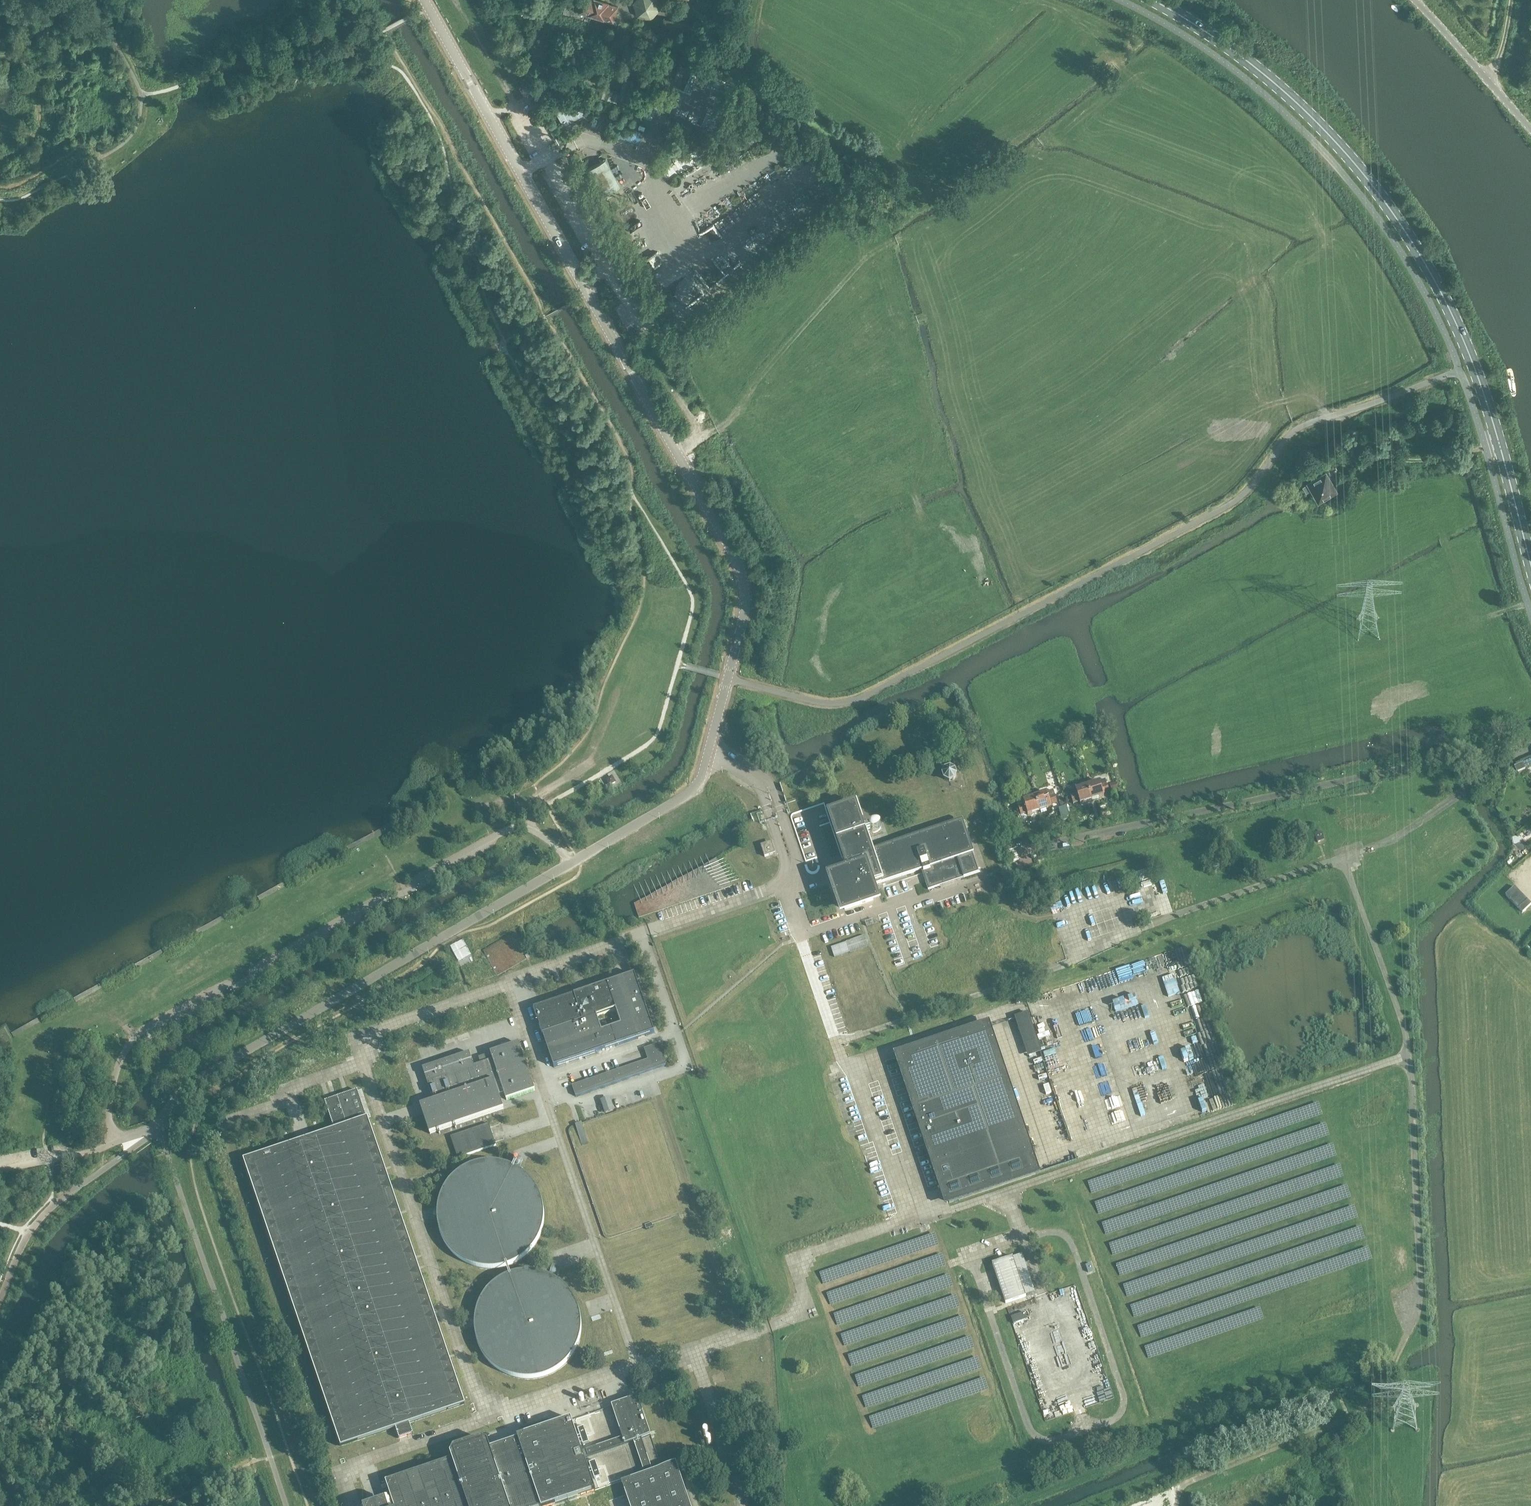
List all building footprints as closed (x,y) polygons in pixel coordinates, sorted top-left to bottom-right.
[(618,6),(609,3),(609,2),(601,0),(584,0),(581,12),(617,22),(617,19),(615,19),(618,6)] [(634,1),(633,2),(633,3),(633,4),(633,5),(633,7),(633,9),(633,10),(634,12),(635,14),(636,15),(637,16),(638,17),(639,18),(641,19),(643,19),(645,20),(646,20),(648,20),(650,20),(651,19),(653,19),(654,18),(655,17),(656,16),(657,16),(658,15),(659,13),(660,11),(661,10),(661,8),(661,7),(661,6),(661,5),(661,4),(661,3),(661,2),(660,0),(634,0),(634,1)] [(273,80),(270,74),(263,78),(267,83),(273,80)] [(618,99),(620,100),(630,103),(637,83),(624,79),(619,93),(601,87),(599,95),(617,101),(618,99)] [(581,118),(572,102),(555,112),(565,127),(581,118)] [(640,142),(644,132),(621,124),(617,134),(640,142)] [(807,190),(828,190),(828,181),(816,181),(816,157),(801,157),(801,175),(810,175),(810,181),(807,181),(807,190)] [(621,185),(606,159),(587,169),(602,196),(621,185)] [(1322,475),(1318,477),(1309,482),(1309,483),(1304,486),(1307,491),(1312,488),(1314,491),(1311,492),(1313,494),(1315,493),(1319,500),(1336,490),(1326,473),(1322,475)] [(956,775),(955,771),(954,770),(953,769),(952,769),(951,769),(950,768),(949,769),(948,769),(947,769),(946,770),(945,771),(944,772),(944,773),(943,774),(943,775),(944,776),(944,777),(944,778),(945,779),(946,780),(947,781),(949,781),(950,781),(951,781),(952,781),(953,781),(954,780),(955,779),(956,778),(956,777),(956,776),(956,775)] [(615,782),(612,777),(607,780),(610,785),(615,782)] [(1103,792),(1109,790),(1107,784),(1105,779),(1099,781),(1087,785),(1092,800),(1104,796),(1103,792)] [(1092,800),(1087,785),(1069,791),(1071,795),(1070,796),(1072,802),(1079,799),(1080,804),(1092,800)] [(1056,801),(1055,795),(1054,795),(1053,791),(1047,793),(1035,796),(1040,811),(1051,807),(1050,803),(1056,801)] [(1040,811),(1035,796),(1023,800),(1017,802),(1018,806),(1018,807),(1020,813),(1026,811),(1028,815),(1040,811)] [(873,853),(857,805),(827,815),(844,863),(847,862),(848,863),(848,862),(851,870),(850,871),(850,872),(850,873),(851,874),(852,874),(853,874),(853,875),(835,881),(845,909),(873,900),(868,887),(922,868),(923,871),(923,872),(924,872),(924,871),(930,869),(930,870),(933,878),(933,879),(926,881),(929,889),(978,872),(961,823),(873,853)] [(1325,840),(1322,832),(1315,834),(1318,842),(1325,840)] [(773,852),(770,844),(766,846),(765,844),(761,845),(765,857),(769,855),(768,853),(773,852)] [(1523,912),(1530,904),(1530,902),(1515,885),(1506,894),(1523,912)] [(530,957),(516,932),(483,951),(497,975),(527,959),(530,957)] [(865,934),(832,947),(835,957),(869,945),(865,934)] [(462,939),(451,945),(459,960),(470,954),(462,939)] [(655,1033),(643,1000),(635,974),(534,1009),(554,1067),(655,1033)] [(1015,1016),(1029,1056),(1042,1051),(1029,1011),(1015,1016)] [(1037,1173),(987,1027),(898,1058),(948,1203),(1037,1173)] [(535,1090),(532,1081),(519,1043),(491,1053),(493,1060),(487,1062),(474,1066),(470,1052),(423,1068),(434,1101),(421,1106),(430,1134),(504,1109),(499,1095),(504,1093),(507,1100),(535,1090)] [(666,1065),(663,1057),(658,1044),(644,1049),(648,1060),(635,1064),(638,1074),(638,1075),(666,1065)] [(464,1404),(440,1333),(444,1332),(440,1320),(436,1321),(413,1255),(396,1203),(400,1201),(396,1190),(392,1191),(366,1117),(366,1118),(357,1090),(324,1101),(333,1128),(311,1136),(311,1137),(298,1142),(297,1141),(242,1160),(267,1233),(263,1235),(267,1247),(271,1245),(311,1364),(307,1365),(311,1377),(312,1377),(311,1376),(315,1375),(339,1447),(395,1428),(395,1427),(407,1423),(408,1422),(408,1423),(464,1404)] [(613,1110),(609,1098),(602,1101),(606,1112),(613,1110)] [(588,1143),(582,1124),(581,1123),(582,1123),(581,1123),(575,1125),(582,1145),(588,1143)] [(496,1145),(489,1125),(451,1138),(458,1158),(496,1145)] [(554,1147),(545,1151),(549,1161),(561,1156),(559,1153),(557,1154),(554,1147)] [(524,1174),(521,1171),(518,1169),(515,1168),(513,1167),(510,1166),(506,1164),(503,1164),(499,1163),(496,1162),(494,1162),(490,1162),(486,1162),(484,1163),(482,1163),(478,1164),(476,1164),(473,1165),(471,1166),(468,1167),(466,1168),(465,1169),(463,1170),(459,1173),(456,1175),(453,1178),(451,1180),(448,1184),(446,1187),(445,1188),(444,1190),(443,1192),(442,1195),(441,1196),(440,1198),(440,1201),(439,1202),(439,1205),(438,1206),(438,1208),(438,1210),(438,1212),(438,1214),(438,1217),(438,1218),(438,1220),(438,1222),(438,1225),(439,1226),(440,1230),(440,1233),(441,1234),(442,1236),(443,1239),(445,1242),(445,1243),(447,1245),(448,1247),(451,1251),(452,1252),(453,1253),(455,1255),(457,1257),(460,1259),(462,1261),(466,1263),(468,1264),(471,1265),(474,1266),(478,1267),(481,1268),(483,1268),(486,1269),(490,1269),(492,1269),(496,1269),(499,1268),(501,1268),(504,1267),(508,1266),(511,1265),(515,1263),(517,1262),(520,1260),(523,1258),(525,1257),(528,1254),(529,1252),(532,1249),(534,1247),(535,1245),(536,1244),(537,1243),(538,1241),(539,1238),(540,1236),(541,1232),(542,1230),(543,1226),(544,1224),(544,1221),(544,1218),(544,1216),(544,1214),(544,1213),(544,1211),(544,1208),(543,1205),(542,1202),(541,1198),(540,1195),(539,1193),(538,1191),(537,1188),(535,1185),(533,1183),(531,1181),(529,1178),(527,1176),(524,1174)] [(1026,1296),(1013,1256),(992,1263),(1006,1303),(1026,1296)] [(561,1284),(558,1281),(557,1280),(555,1279),(551,1277),(548,1276),(544,1274),(542,1274),(539,1273),(536,1272),(532,1272),(530,1272),(527,1272),(523,1272),(519,1273),(516,1273),(512,1274),(508,1276),(505,1277),(502,1278),(501,1279),(497,1281),(494,1284),(491,1286),(489,1289),(487,1291),(485,1293),(484,1295),(483,1296),(482,1299),(481,1300),(479,1303),(479,1305),(478,1307),(477,1309),(477,1311),(476,1312),(476,1314),(475,1317),(475,1320),(475,1321),(475,1324),(475,1326),(475,1327),(475,1329),(475,1331),(475,1334),(476,1335),(476,1337),(476,1339),(477,1342),(478,1343),(479,1345),(480,1348),(481,1351),(483,1353),(485,1357),(487,1360),(489,1362),(492,1364),(494,1366),(496,1368),(499,1370),(502,1372),(505,1373),(507,1374),(511,1376),(513,1376),(517,1377),(520,1378),(524,1378),(526,1378),(530,1378),(534,1378),(537,1378),(540,1377),(543,1376),(547,1375),(549,1374),(551,1373),(555,1371),(557,1370),(559,1368),(562,1366),(564,1364),(566,1362),(568,1361),(570,1359),(572,1355),(573,1353),(575,1350),(576,1347),(577,1345),(578,1344),(579,1341),(580,1338),(580,1335),(581,1332),(581,1331),(581,1329),(581,1326),(581,1325),(581,1323),(581,1321),(581,1318),(580,1316),(580,1313),(579,1310),(579,1309),(578,1307),(578,1306),(577,1303),(575,1301),(573,1297),(572,1295),(570,1292),(568,1290),(567,1289),(565,1287),(563,1285),(561,1284)] [(1027,1312),(1013,1315),(1014,1321),(1028,1319),(1027,1312)] [(591,1492),(595,1490),(584,1458),(632,1442),(634,1442),(645,1474),(622,1482),(630,1505),(690,1505),(676,1463),(675,1463),(675,1464),(653,1472),(642,1439),(651,1435),(638,1397),(612,1406),(623,1438),(582,1452),(571,1419),(518,1437),(519,1439),(490,1448),(488,1442),(481,1439),(454,1448),(451,1455),(453,1460),(386,1482),(393,1502),(390,1503),(390,1502),(383,1505),(380,1505),(549,1505),(591,1492)]
